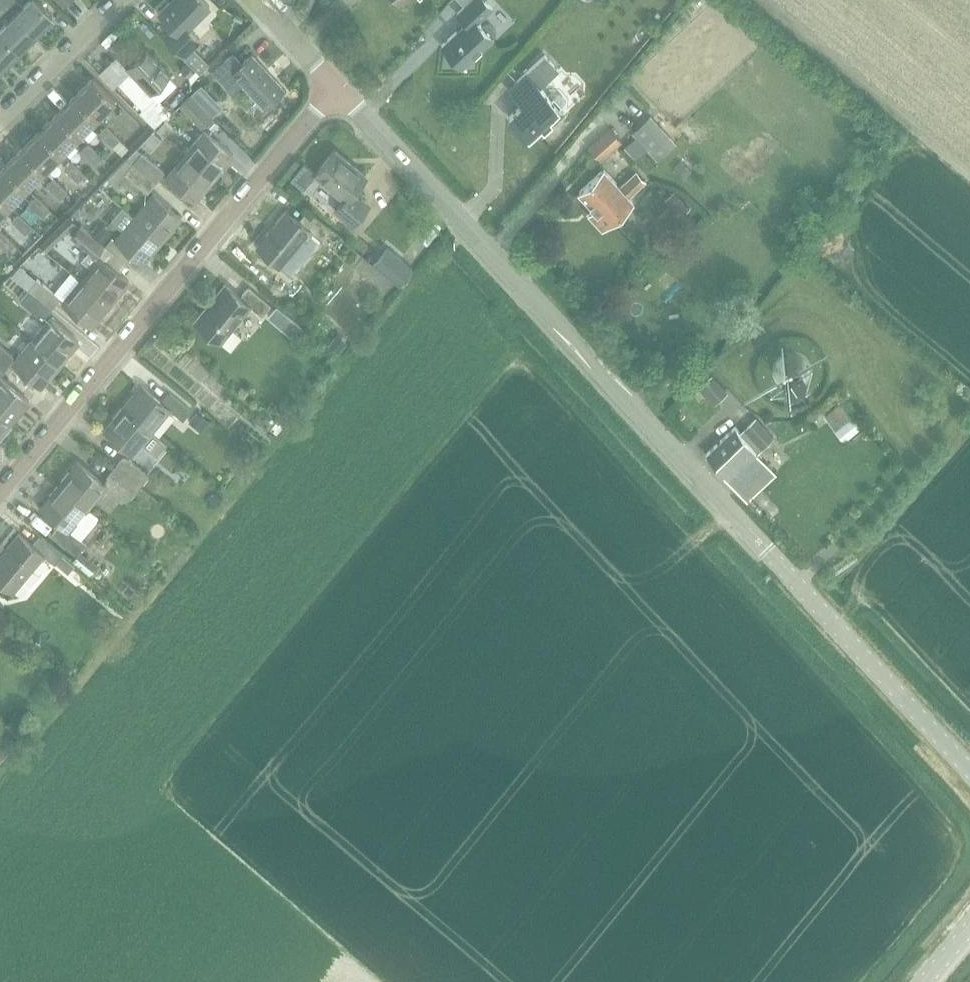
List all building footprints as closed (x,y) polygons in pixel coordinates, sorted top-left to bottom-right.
[(14,0),(0,0),(0,2),(6,8),(14,0)] [(33,35),(51,18),(34,0),(29,0),(14,15),(33,35)] [(202,0),(170,0),(158,12),(172,27),(163,35),(183,55),(199,40),(187,28),(209,7),(202,0)] [(479,27),(477,24),(492,10),(483,0),(473,0),(457,15),(465,24),(442,46),(462,67),(491,40),(490,39),(495,34),(496,30),(489,22),(484,23),(479,27)] [(33,35),(14,15),(0,29),(0,35),(17,52),(33,35)] [(17,52),(0,35),(0,68),(17,52)] [(170,113),(155,97),(150,92),(169,74),(146,49),(126,68),(130,71),(118,82),(142,109),(139,111),(155,127),(170,113)] [(187,61),(199,74),(205,67),(200,62),(200,59),(194,54),(187,61)] [(283,90),(251,55),(241,64),(231,54),(210,73),(230,94),(241,84),(263,108),(283,90)] [(565,109),(566,101),(557,92),(549,92),(546,94),(540,87),(558,70),(544,54),(515,82),(529,97),(508,116),(531,141),(563,112),(565,109)] [(179,69),(188,78),(194,71),(185,63),(179,69)] [(75,96),(96,117),(115,99),(93,77),(75,96)] [(203,89),(195,97),(209,112),(218,104),(203,89)] [(197,103),(190,95),(180,105),(200,127),(210,117),(197,103)] [(79,135),(96,117),(75,96),(57,113),(79,135)] [(625,104),(606,126),(621,139),(640,116),(625,104)] [(137,121),(123,108),(116,115),(130,129),(137,121)] [(61,152),(79,135),(57,113),(40,131),(61,152)] [(635,136),(623,147),(634,159),(646,149),(656,160),(675,143),(649,116),(631,132),(635,136)] [(164,119),(156,128),(164,135),(172,126),(164,119)] [(119,139),(106,126),(98,133),(112,147),(119,139)] [(135,148),(141,153),(148,159),(153,154),(150,150),(152,148),(154,150),(164,139),(162,138),(163,137),(155,129),(135,148)] [(620,142),(608,130),(588,149),(600,161),(620,142)] [(90,182),(61,152),(40,131),(22,148),(44,170),(52,179),(63,168),(77,182),(78,181),(85,188),(90,182)] [(184,155),(213,179),(232,156),(203,132),(184,155)] [(102,156),(88,143),(80,150),(94,164),(102,156)] [(26,187),(44,170),(22,148),(5,166),(26,187)] [(365,178),(334,151),(314,174),(344,199),(335,211),(352,225),(368,207),(352,193),(365,178)] [(141,153),(138,157),(132,152),(126,158),(155,183),(164,172),(148,159),(141,153)] [(195,201),(213,179),(184,155),(166,177),(195,201)] [(147,193),(155,183),(126,158),(106,178),(114,184),(124,174),(147,193)] [(26,187),(5,166),(0,170),(0,196),(9,205),(26,187)] [(604,170),(578,194),(593,211),(588,215),(601,230),(632,201),(628,197),(644,182),(635,172),(619,187),(604,170)] [(67,192),(53,178),(46,186),(59,199),(67,192)] [(132,217),(161,241),(180,218),(151,194),(132,217)] [(9,205),(0,196),(0,214),(9,205)] [(49,209),(35,196),(28,203),(42,217),(49,209)] [(683,201),(674,210),(680,216),(689,208),(683,201)] [(285,210),(255,247),(279,267),(308,230),(320,240),(328,230),(306,212),(298,221),(285,210)] [(32,227),(18,213),(10,221),(24,235),(32,227)] [(46,251),(74,224),(67,217),(39,244),(46,251)] [(143,263),(161,241),(132,217),(114,240),(143,263)] [(103,243),(112,231),(102,223),(93,235),(103,243)] [(111,253),(103,246),(80,227),(72,237),(88,251),(81,260),(91,268),(80,281),(109,305),(128,282),(104,262),(111,253)] [(0,231),(0,245),(7,252),(14,244),(0,231)] [(386,247),(373,263),(399,285),(412,269),(386,247)] [(32,278),(18,267),(12,274),(25,285),(32,278)] [(27,290),(50,309),(59,299),(36,279),(27,290)] [(90,327),(109,305),(80,281),(61,303),(90,327)] [(240,337),(230,329),(249,307),(261,317),(269,306),(247,288),(238,298),(223,285),(193,321),(228,351),(240,337)] [(41,319),(50,309),(27,290),(18,300),(41,319)] [(269,315),(281,326),(289,315),(277,305),(269,315)] [(30,342),(59,365),(78,343),(49,319),(30,342)] [(337,334),(328,345),(338,354),(347,343),(337,334)] [(41,388),(59,365),(30,342),(12,364),(41,388)] [(3,367),(12,357),(0,347),(0,365),(3,367)] [(806,364),(804,362),(801,359),(797,358),(793,357),(789,357),(785,358),(781,360),(778,363),(776,366),(775,369),(774,373),(774,377),(775,381),(777,384),(779,387),(782,389),(786,391),(789,392),(793,392),(797,391),(800,390),(803,388),(806,385),(808,382),(809,378),(809,375),(809,371),(808,368),(806,364)] [(727,392),(712,374),(698,387),(713,404),(727,392)] [(10,425),(28,403),(0,379),(0,416),(10,425)] [(121,408),(150,432),(168,410),(182,421),(190,412),(168,394),(160,403),(140,386),(121,408)] [(839,404),(824,417),(835,430),(850,418),(839,404)] [(132,455),(150,432),(121,408),(103,431),(132,455)] [(209,421),(197,410),(188,421),(201,432),(209,421)] [(10,425),(0,416),(0,437),(10,425)] [(835,430),(834,431),(843,442),(861,427),(852,416),(850,418),(835,430)] [(776,473),(757,452),(774,436),(756,417),(739,433),(735,429),(708,455),(738,487),(738,486),(749,498),(776,473)] [(236,427),(226,440),(237,448),(247,436),(236,427)] [(114,467),(139,488),(147,477),(122,457),(114,467)] [(58,486),(87,510),(105,487),(76,463),(58,486)] [(130,498),(139,488),(114,467),(106,477),(130,498)] [(97,518),(87,510),(58,486),(39,508),(60,525),(50,536),(75,557),(72,561),(89,575),(97,565),(80,551),(85,545),(79,539),(97,518)] [(0,556),(0,584),(12,593),(43,556),(54,565),(62,555),(39,536),(31,546),(17,535),(0,556)] [(73,566),(62,557),(56,564),(67,573),(73,566)] [(0,725),(0,726),(4,736),(18,730),(13,719),(0,725)]
